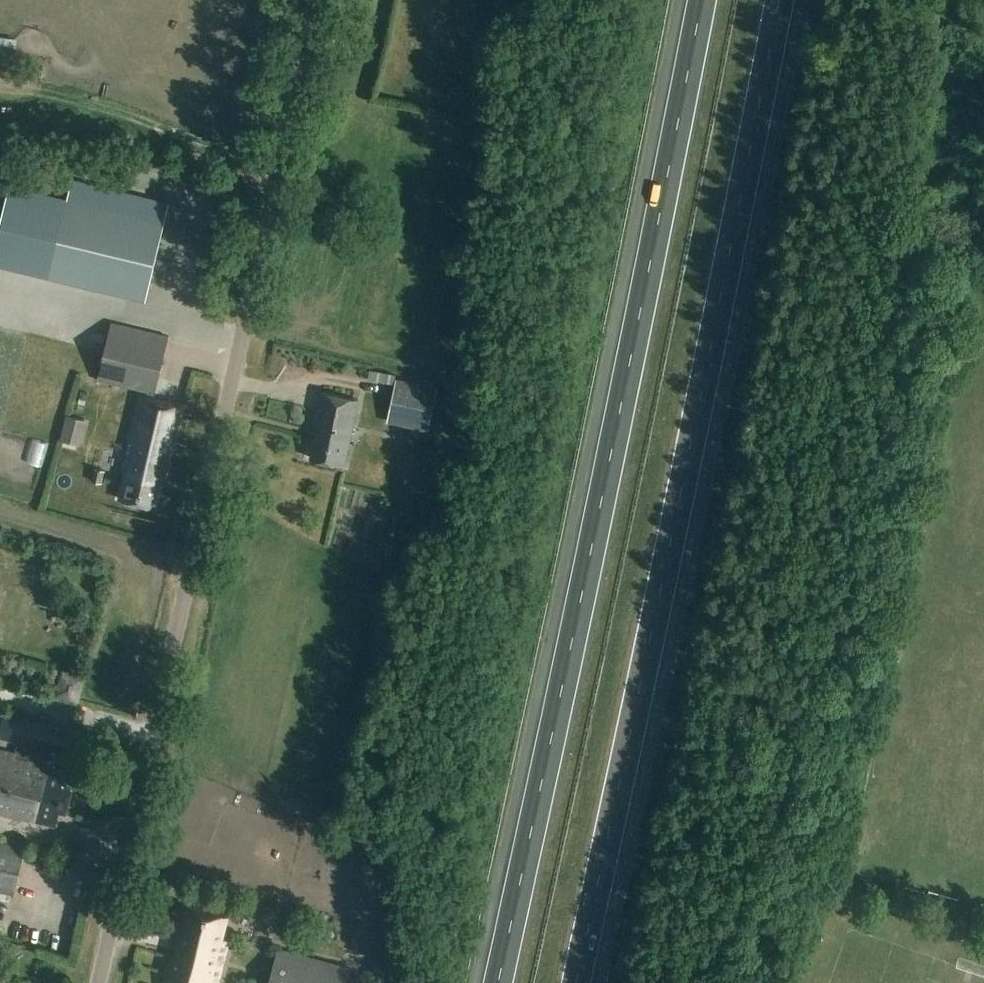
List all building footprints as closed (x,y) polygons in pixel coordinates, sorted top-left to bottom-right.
[(165,222),(10,184),(0,226),(0,265),(146,300),(165,222)] [(214,239),(226,245),(231,232),(219,227),(214,239)] [(177,450),(188,405),(158,398),(172,338),(115,324),(101,381),(144,392),(125,470),(128,471),(121,500),(157,508),(163,483),(166,484),(175,450),(177,450)] [(397,378),(389,414),(429,423),(437,386),(397,378)] [(346,464),(360,399),(322,391),(316,418),(320,419),(312,457),(346,464)] [(71,436),(89,441),(95,416),(78,411),(71,436)] [(103,484),(106,471),(95,468),(92,481),(103,484)] [(70,732),(6,716),(1,736),(19,741),(15,757),(0,753),(0,814),(55,828),(60,810),(67,811),(77,775),(53,769),(57,751),(65,753),(70,732)] [(26,849),(0,843),(0,891),(15,894),(26,849)] [(227,916),(190,906),(184,930),(178,929),(174,943),(180,944),(177,957),(171,956),(164,982),(220,982),(228,952),(225,951),(228,942),(221,940),(227,916)] [(15,932),(17,922),(0,918),(0,929),(15,932)] [(350,967),(280,947),(269,982),(346,982),(350,967)]
